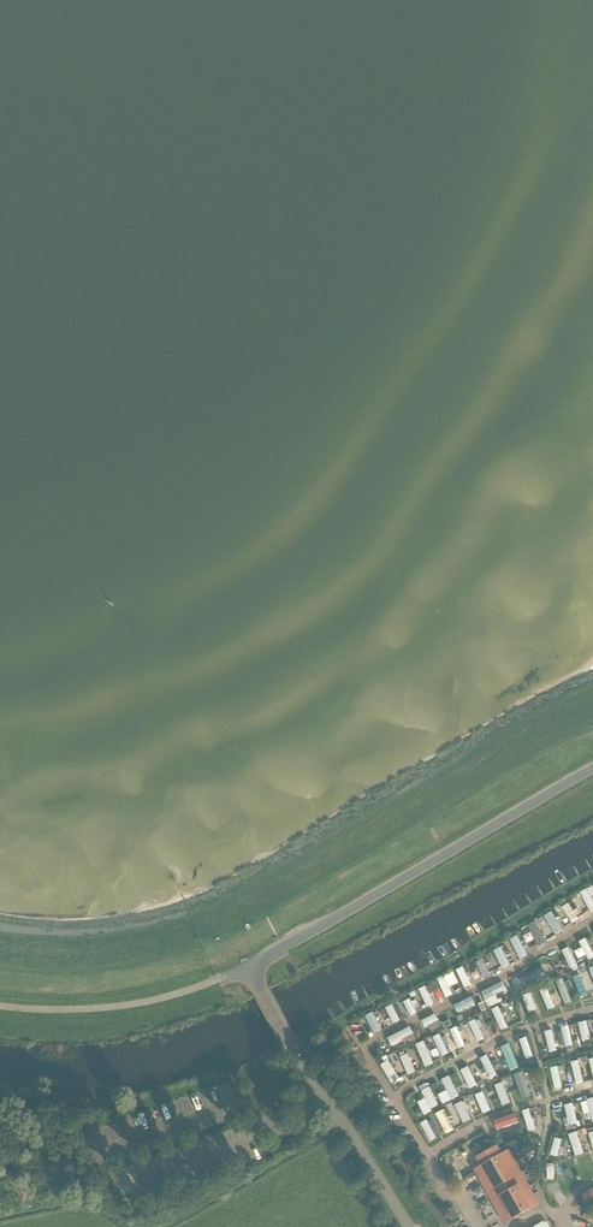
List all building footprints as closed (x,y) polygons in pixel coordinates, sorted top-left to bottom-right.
[(570,924),(586,915),(588,917),(592,914),(592,897),(588,888),(571,898),(576,906),(572,909),(568,902),(560,907),(570,924)] [(543,919),(527,927),(535,944),(524,949),(526,952),(564,934),(553,911),(542,916),(543,919)] [(501,968),(527,955),(517,936),(504,943),(509,954),(504,956),(500,947),(474,960),(477,967),(471,970),(468,963),(454,970),(462,987),(486,976),(485,975),(501,967),(501,968)] [(577,941),(579,948),(572,951),(575,959),(584,956),(586,961),(592,958),(585,938),(577,941)] [(567,947),(559,951),(568,969),(576,965),(567,947)] [(592,965),(584,969),(592,988),(592,966),(592,965)] [(579,976),(571,979),(578,1000),(587,997),(579,976)] [(441,993),(445,999),(452,995),(443,978),(429,986),(435,997),(441,993)] [(561,979),(550,983),(560,1004),(570,999),(561,979)] [(481,991),(485,1007),(498,1003),(496,996),(509,992),(507,984),(481,991)] [(426,988),(416,993),(424,1010),(434,1006),(426,988)] [(545,988),(538,991),(546,1010),(556,1006),(552,995),(549,996),(545,988)] [(526,1014),(534,1012),(529,992),(520,994),(526,1014)] [(410,998),(401,1002),(408,1017),(416,1013),(410,998)] [(456,1012),(474,1006),(472,998),(453,1005),(456,1012)] [(390,1005),(382,1009),(390,1025),(398,1021),(390,1005)] [(499,1031),(506,1028),(497,1006),(489,1009),(499,1031)] [(381,1030),(379,1026),(382,1025),(376,1011),(362,1018),(370,1035),(381,1030)] [(513,1013),(506,1016),(510,1024),(517,1020),(513,1013)] [(419,1020),(422,1027),(437,1022),(435,1015),(419,1020)] [(477,1018),(466,1023),(475,1042),(486,1037),(477,1018)] [(345,1045),(362,1038),(354,1022),(338,1029),(345,1045)] [(491,1022),(485,1025),(489,1035),(496,1032),(491,1022)] [(586,1022),(577,1023),(579,1042),(588,1041),(586,1022)] [(559,1028),(563,1051),(571,1049),(566,1026),(559,1028)] [(456,1050),(464,1047),(455,1027),(447,1030),(456,1050)] [(408,1028),(380,1041),(384,1049),(412,1035),(408,1028)] [(550,1030),(542,1032),(547,1053),(555,1051),(550,1030)] [(438,1034),(431,1037),(439,1058),(446,1055),(438,1034)] [(533,1037),(536,1047),(542,1045),(539,1035),(533,1037)] [(524,1060),(532,1057),(525,1038),(517,1040),(524,1060)] [(413,1048),(422,1069),(432,1065),(423,1044),(413,1048)] [(506,1066),(514,1063),(508,1044),(500,1047),(506,1066)] [(407,1055),(399,1057),(403,1072),(411,1070),(407,1055)] [(492,1078),(484,1056),(476,1059),(475,1055),(467,1058),(477,1084),(492,1078)] [(377,1067),(383,1077),(392,1072),(387,1061),(377,1067)] [(567,1063),(574,1085),(582,1082),(576,1061),(567,1063)] [(555,1066),(548,1068),(552,1090),(560,1088),(555,1066)] [(448,1100),(458,1096),(448,1076),(438,1080),(448,1100)] [(524,1078),(512,1082),(517,1098),(525,1096),(522,1087),(527,1085),(524,1078)] [(438,1106),(433,1097),(438,1093),(433,1084),(416,1094),(427,1112),(438,1106)] [(500,1108),(507,1106),(501,1087),(494,1089),(500,1108)] [(209,1105),(214,1103),(211,1092),(206,1094),(209,1105)] [(473,1095),(480,1114),(488,1111),(481,1092),(473,1095)] [(592,1122),(592,1099),(592,1098),(584,1100),(589,1123),(592,1122)] [(458,1103),(444,1113),(442,1110),(432,1117),(444,1135),(453,1129),(451,1126),(475,1111),(470,1102),(461,1108),(458,1103)] [(571,1104),(562,1106),(566,1126),(574,1125),(571,1104)] [(528,1109),(521,1111),(525,1132),(533,1130),(528,1109)] [(227,1114),(215,1118),(217,1124),(229,1120),(227,1114)] [(513,1116),(494,1121),(496,1129),(516,1124),(513,1116)] [(426,1141),(433,1138),(425,1122),(418,1126),(426,1141)] [(574,1132),(565,1135),(573,1157),(582,1154),(574,1132)] [(482,1140),(484,1145),(494,1143),(493,1137),(482,1140)] [(546,1156),(555,1159),(560,1140),(551,1138),(546,1156)] [(536,1145),(523,1143),(522,1154),(534,1156),(536,1145)] [(502,1154),(497,1146),(475,1158),(479,1167),(473,1171),(503,1225),(539,1205),(508,1151),(502,1154)] [(592,1198),(592,1187),(576,1197),(581,1205),(592,1198)]
